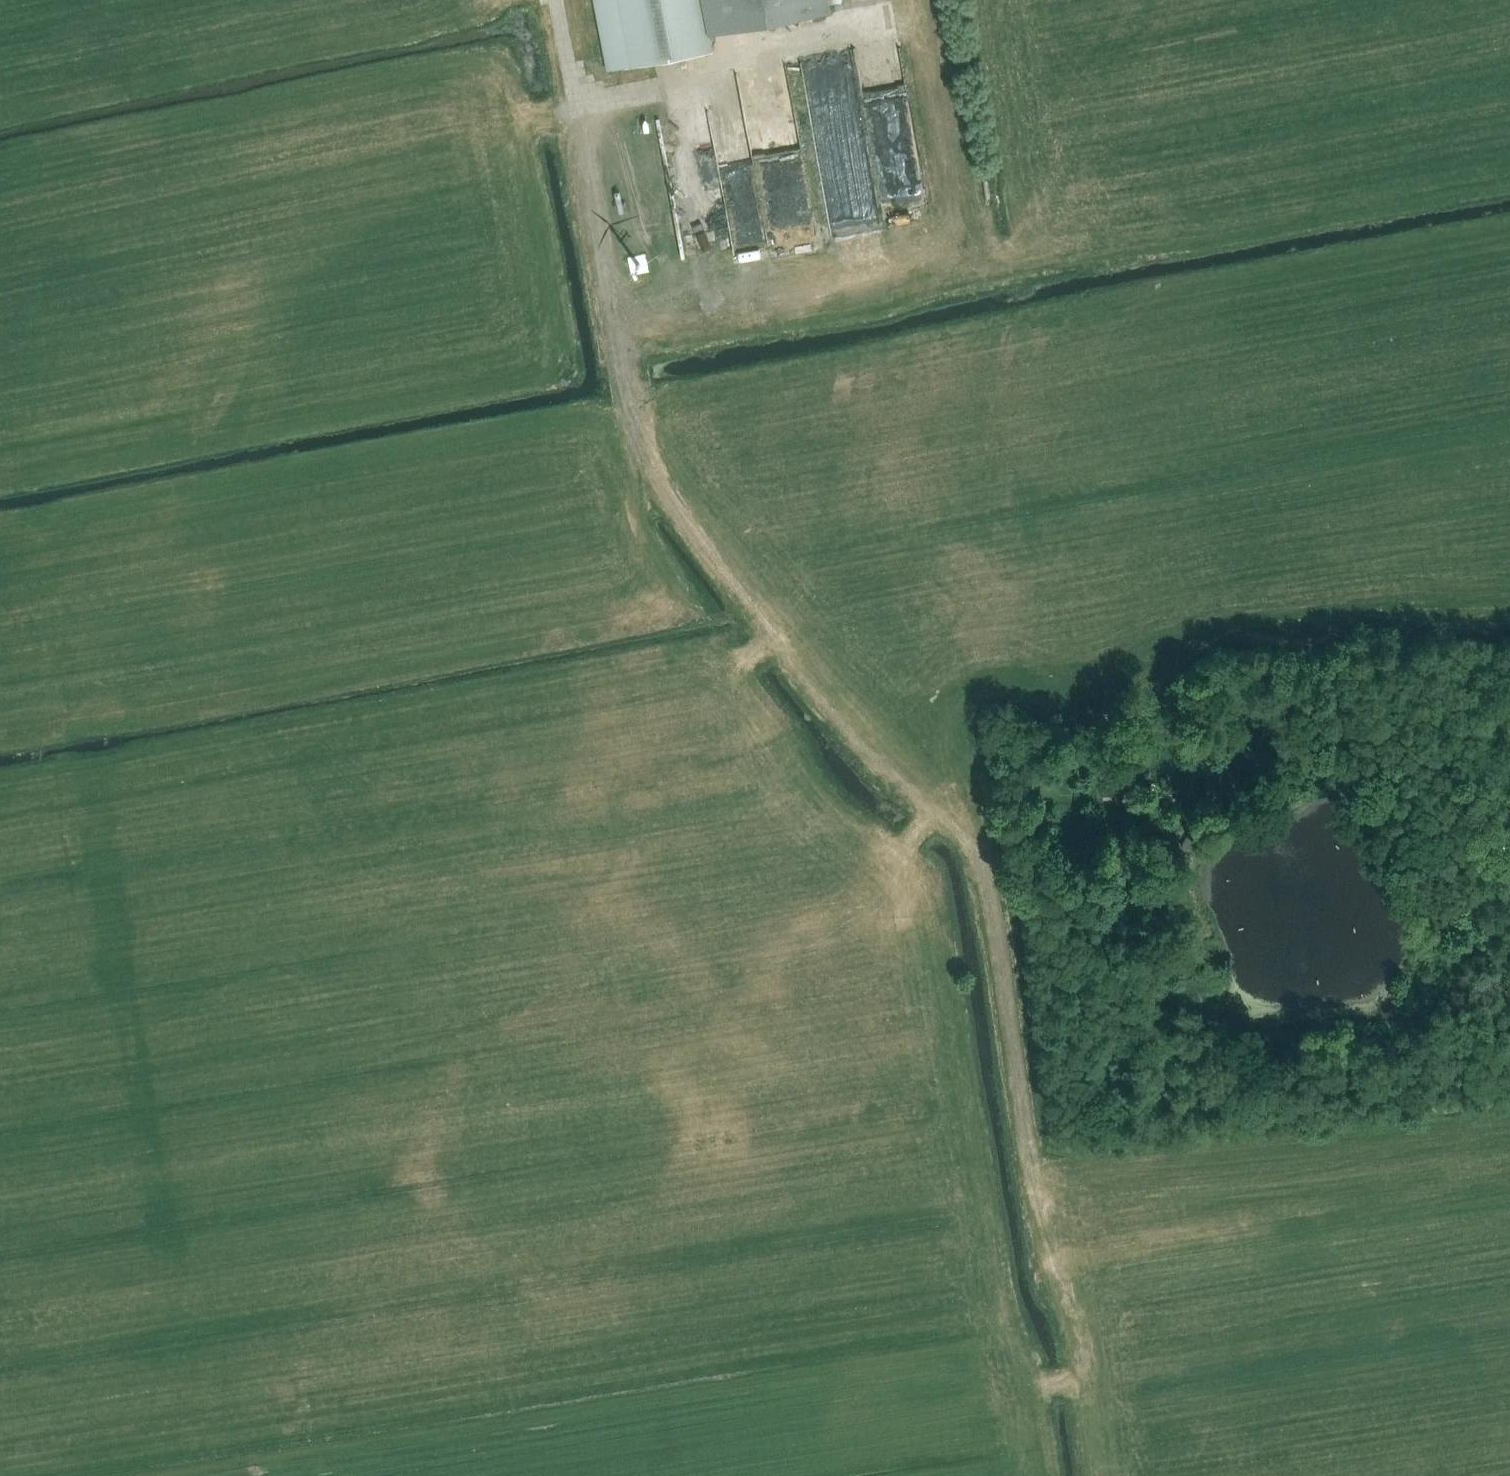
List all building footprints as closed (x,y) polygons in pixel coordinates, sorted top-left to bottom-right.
[(610,68),(710,49),(701,0),(597,0),(610,68)] [(711,32),(828,10),(826,0),(705,0),(711,32)] [(799,112),(753,119),(771,243),(817,236),(799,112)]
